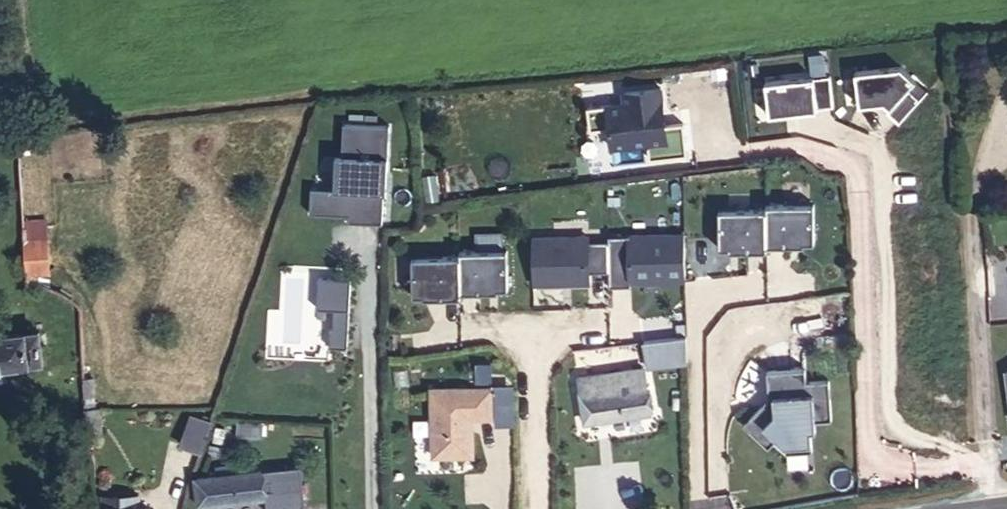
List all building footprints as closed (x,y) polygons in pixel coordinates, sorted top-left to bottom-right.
[(901,67),(855,72),(859,106),(883,103),(890,108),(886,112),(899,124),(928,91),(901,67)] [(830,76),(766,82),(769,116),(818,111),(818,109),(833,107),(830,76)] [(626,104),(589,109),(592,132),(611,129),(614,149),(650,146),(652,161),(690,156),(685,124),(673,125),(666,126),(664,112),(662,88),(625,94),(626,104)] [(671,111),(664,112),(666,126),(673,125),(671,111)] [(387,124),(342,122),(340,189),(311,188),(310,213),(349,214),(349,221),(382,222),(384,170),(386,170),(387,124)] [(766,199),(766,204),(766,247),(785,247),(784,242),(802,241),(802,244),(813,244),(813,199),(766,199)] [(766,204),(718,204),(718,249),(729,249),(729,252),(766,252),(766,247),(766,204)] [(23,227),(26,275),(49,273),(47,226),(23,227)] [(460,250),(461,291),(480,290),(480,285),(498,285),(498,287),(509,287),(508,249),(504,249),(504,231),(478,232),(479,250),(460,250)] [(684,231),(608,233),(609,269),(609,284),(630,283),(630,279),(685,277),(684,231)] [(608,233),(532,234),(533,280),(588,280),(588,269),(609,269),(608,233)] [(461,291),(460,250),(460,248),(412,249),(413,294),(424,294),(424,292),(442,291),(442,296),(461,296),(461,291)] [(38,283),(50,288),(49,273),(26,275),(27,283),(38,283)] [(5,368),(5,366),(43,361),(40,331),(3,335),(1,323),(0,323),(0,369),(5,368)] [(686,332),(643,338),(649,363),(687,359),(686,332)] [(644,364),(575,374),(581,419),(651,408),(644,364)] [(765,399),(741,427),(768,449),(776,439),(784,446),(785,453),(810,451),(808,431),(813,430),(812,420),(828,419),(824,379),(801,381),(800,369),(762,373),(765,399)] [(83,378),(84,396),(94,395),(94,377),(83,378)] [(431,386),(432,456),(472,456),(472,417),(492,416),(491,385),(431,386)] [(85,409),(87,432),(102,431),(101,408),(85,409)] [(212,422),(192,416),(183,444),(202,450),(212,422)] [(200,505),(266,497),(268,508),(301,508),(304,508),(299,466),(234,474),(233,465),(218,467),(219,476),(196,479),(200,505)] [(128,496),(104,496),(104,508),(128,508),(128,496)] [(128,496),(128,508),(139,508),(139,496),(128,496)]
